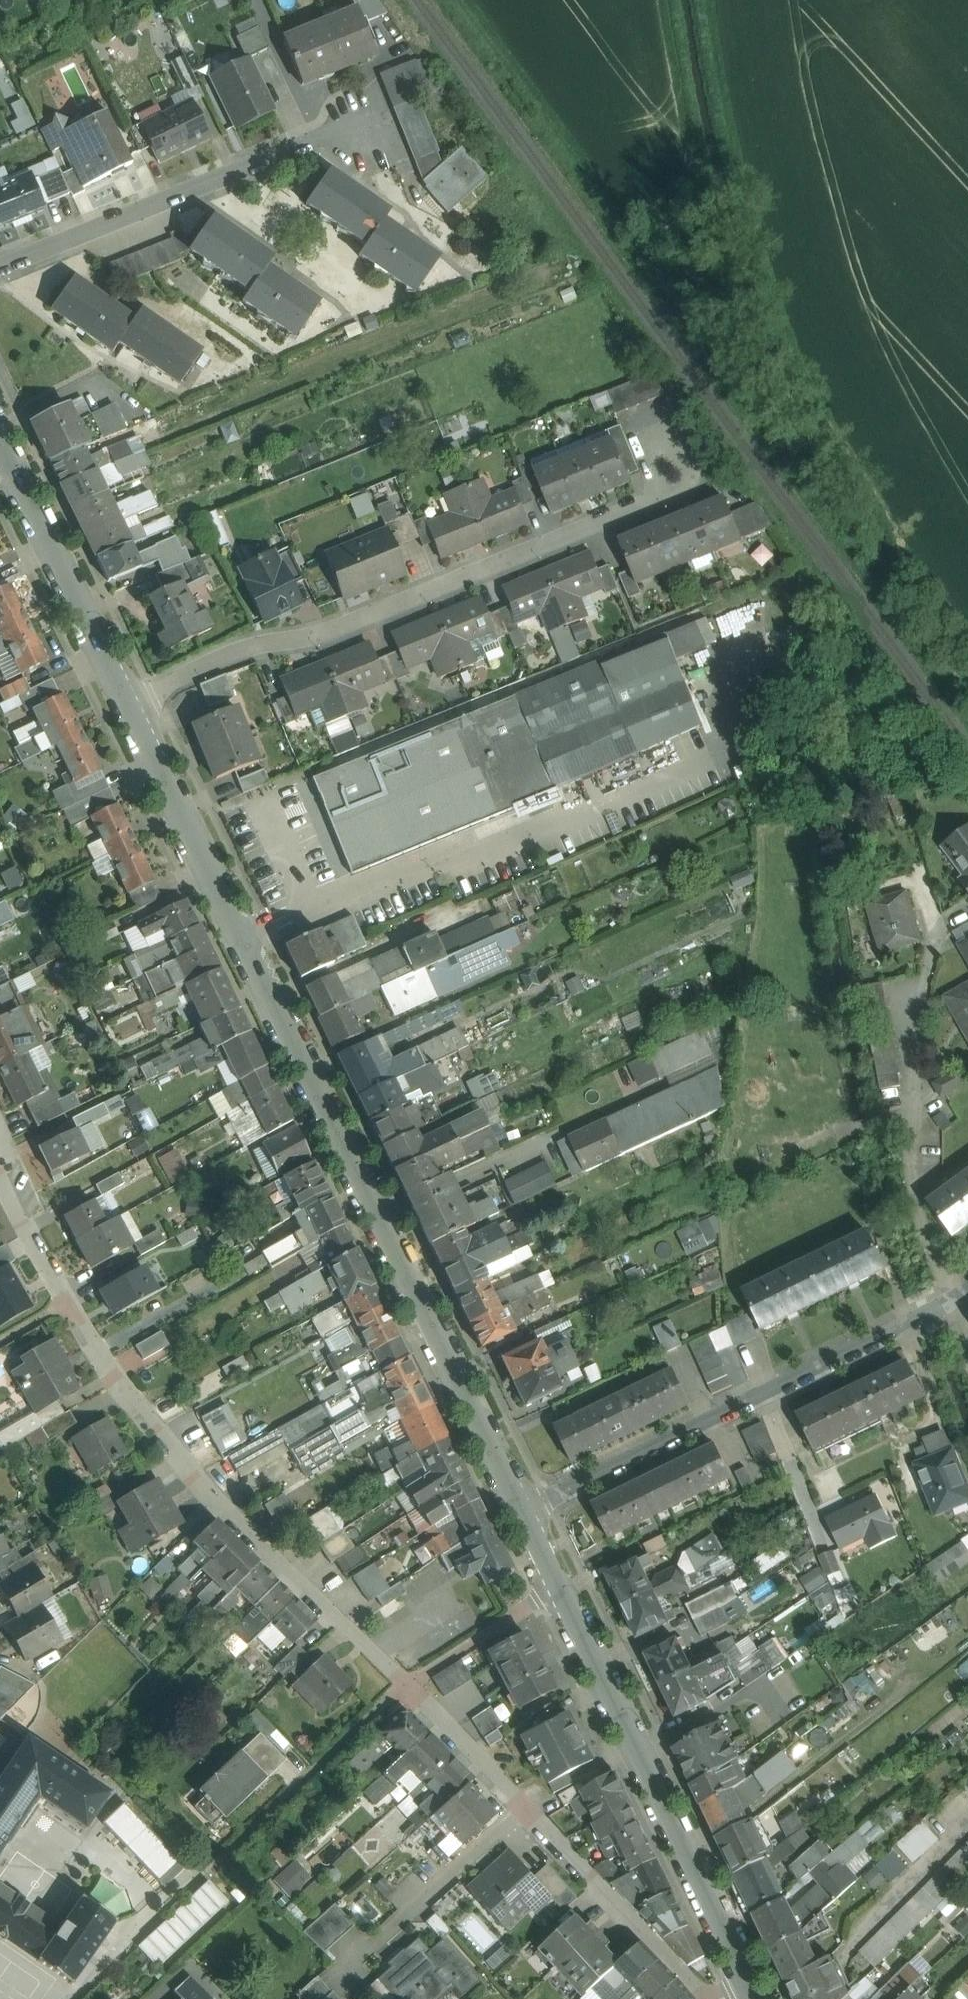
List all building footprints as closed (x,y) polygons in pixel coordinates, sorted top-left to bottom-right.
[(376,0),(352,0),(355,9),(356,9),(363,24),(387,14),(376,0)] [(355,9),(324,22),(324,23),(283,39),(302,85),(375,55),(363,24),(356,9),(355,9)] [(258,28),(236,39),(245,60),(268,49),(258,28)] [(198,87),(183,56),(170,62),(185,93),(198,87)] [(415,61),(380,75),(394,108),(416,99),(428,94),(415,61)] [(271,109),(249,62),(213,79),(235,126),(271,109)] [(11,104),(18,118),(11,122),(16,134),(36,124),(23,98),(11,104)] [(416,99),(394,108),(415,160),(435,152),(438,151),(416,99)] [(143,131),(150,147),(157,161),(208,136),(191,100),(175,108),(177,114),(143,131)] [(93,124),(75,133),(69,120),(54,116),(51,124),(40,129),(50,151),(60,146),(71,169),(80,188),(82,187),(131,163),(106,111),(90,119),(93,124)] [(141,125),(129,130),(140,152),(150,147),(143,131),(141,125)] [(440,166),(423,180),(424,182),(423,183),(430,191),(429,193),(447,213),(486,178),(460,148),(440,166)] [(435,152),(415,160),(423,180),(440,166),(435,152)] [(59,169),(36,178),(46,202),(70,192),(61,174),(59,169)] [(80,188),(71,169),(61,174),(70,192),(72,196),(84,190),(82,187),(80,188)] [(389,213),(328,171),(305,205),(365,245),(358,256),(404,288),(406,285),(416,292),(439,259),(383,221),(389,213)] [(2,187),(0,182),(0,225),(43,208),(30,175),(2,187)] [(273,260),(212,218),(189,251),(203,261),(205,258),(222,269),(219,273),(220,274),(223,270),(237,280),(235,283),(249,293),(267,268),(273,260)] [(171,239),(108,264),(117,285),(181,260),(179,255),(189,251),(180,230),(169,234),(171,239)] [(320,304),(267,268),(249,293),(243,303),(257,312),(258,310),(274,321),(272,323),(287,333),(289,330),(297,336),(320,304)] [(133,319),(74,277),(52,308),(77,326),(76,328),(86,335),(87,333),(112,351),(119,341),(118,340),(133,319)] [(201,353),(140,310),(133,319),(118,340),(119,341),(144,358),(143,360),(153,367),(154,366),(180,384),(201,353)] [(649,401),(640,378),(629,383),(638,405),(649,401)] [(618,387),(607,392),(616,414),(627,410),(618,387)] [(82,397),(31,422),(50,461),(83,448),(102,440),(90,416),(91,416),(82,397)] [(91,416),(90,416),(102,440),(126,429),(114,405),(91,416)] [(639,471),(621,425),(608,430),(613,441),(614,440),(628,475),(639,471)] [(613,441),(587,451),(604,492),(630,481),(628,475),(614,440),(613,441)] [(583,441),(557,451),(561,461),(563,461),(564,465),(588,456),(586,451),(587,451),(583,441)] [(125,442),(106,450),(113,464),(132,456),(125,442)] [(50,461),(61,484),(95,471),(113,464),(106,450),(89,458),(83,448),(50,461)] [(557,451),(531,461),(536,472),(537,471),(538,476),(562,467),(560,462),(561,461),(557,451)] [(588,456),(564,465),(563,461),(561,461),(578,503),(604,492),(587,451),(586,451),(588,456)] [(132,456),(113,464),(120,478),(139,470),(132,456)] [(531,461),(519,466),(523,477),(528,489),(540,485),(535,472),(536,472),(531,461)] [(562,467),(538,476),(537,471),(536,472),(535,472),(540,485),(551,513),(578,503),(561,461),(560,462),(562,467)] [(95,471),(61,484),(72,507),(106,494),(95,471)] [(523,477),(511,482),(514,490),(516,489),(522,505),(533,501),(528,489),(523,477)] [(514,490),(489,500),(481,480),(463,487),(484,540),(529,522),(522,505),(516,489),(514,490)] [(427,524),(425,525),(432,542),(439,559),(484,540),(463,487),(444,494),(452,514),(427,524)] [(357,518),(376,511),(369,492),(350,499),(357,518)] [(106,494),(72,507),(86,535),(119,522),(106,494)] [(150,494),(131,501),(138,514),(156,507),(150,494)] [(725,499),(697,510),(714,551),(742,540),(731,513),(725,499)] [(386,522),(399,518),(392,500),(380,505),(386,522)] [(757,503),(731,513),(742,539),(773,526),(757,503)] [(714,551),(697,510),(672,521),(688,562),(714,551)] [(409,513),(384,524),(387,531),(388,530),(395,547),(419,538),(413,522),(409,513)] [(424,517),(413,522),(419,538),(422,546),(432,542),(425,525),(427,524),(424,517)] [(688,562),(672,521),(646,531),(662,572),(688,562)] [(119,522),(86,535),(97,557),(130,544),(124,531),(119,522)] [(140,525),(124,531),(130,544),(145,538),(140,525)] [(387,531),(325,556),(343,598),(405,573),(395,547),(388,530),(387,531)] [(662,572),(646,531),(619,542),(630,570),(636,583),(637,583),(662,572)] [(172,538),(153,546),(160,559),(178,552),(172,538)] [(130,544),(97,557),(108,580),(141,567),(135,553),(130,544)] [(160,559),(153,546),(135,553),(141,567),(160,559)] [(305,580),(289,547),(274,555),(279,566),(282,565),(292,586),(305,580)] [(178,552),(160,559),(164,571),(184,563),(189,561),(184,550),(178,552)] [(272,552),(240,568),(247,582),(244,583),(263,622),(301,603),(292,586),(282,565),(279,566),(274,555),(272,552)] [(591,553),(547,571),(569,625),(587,617),(578,597),(604,587),(605,586),(598,570),(591,553)] [(164,571),(156,575),(163,590),(181,581),(185,589),(195,584),(184,563),(164,571)] [(609,565),(598,570),(605,586),(604,587),(607,594),(619,589),(609,565)] [(636,583),(630,570),(619,575),(629,599),(641,594),(637,583),(636,583)] [(547,571),(502,589),(509,606),(516,622),(517,622),(542,612),(551,632),(569,625),(547,571)] [(185,589),(181,581),(163,590),(149,597),(170,640),(163,644),(167,651),(212,628),(204,611),(197,614),(185,589)] [(10,584),(0,589),(0,631),(2,636),(28,623),(10,584)] [(480,598),(436,617),(458,670),(487,658),(482,647),(496,641),(496,639),(493,632),(494,632),(487,615),(480,598)] [(516,622),(509,606),(498,610),(508,634),(520,629),(517,622),(516,622)] [(498,610),(487,615),(494,632),(493,632),(496,639),(508,634),(498,610)] [(436,617),(391,635),(398,651),(405,668),(406,667),(431,657),(440,677),(458,670),(436,617)] [(716,642),(707,618),(696,623),(706,646),(716,642)] [(28,623),(2,636),(21,674),(47,661),(28,623)] [(696,623),(666,635),(676,659),(706,646),(696,623)] [(666,635),(518,695),(556,792),(640,755),(640,754),(702,726),(676,659),(666,635)] [(369,644),(325,662),(346,715),(365,708),(356,687),(381,677),(383,677),(376,660),(369,644)] [(398,651),(387,655),(397,680),(409,675),(406,667),(405,668),(398,651)] [(397,680),(387,655),(376,660),(383,677),(381,677),(384,684),(397,680)] [(325,662),(281,680),(287,696),(296,717),(297,716),(321,706),(328,723),(346,715),(325,662)] [(225,674),(199,685),(209,708),(235,697),(225,674)] [(0,690),(0,697),(3,703),(13,698),(28,691),(22,679),(0,690)] [(53,679),(29,691),(35,703),(59,691),(53,679)] [(63,695),(37,708),(43,720),(56,745),(82,733),(63,695)] [(518,695),(312,779),(351,875),(556,792),(518,695)] [(287,696),(276,701),(286,725),(299,720),(297,716),(296,717),(287,696)] [(3,703),(0,705),(4,712),(17,706),(13,698),(3,703)] [(235,707),(193,723),(204,751),(246,734),(235,707)] [(39,720),(13,732),(27,760),(56,745),(43,720),(40,721),(39,720)] [(82,733),(56,745),(73,783),(74,784),(101,771),(82,733)] [(246,734),(204,751),(216,779),(257,762),(246,734)] [(264,769),(238,780),(243,793),(269,783),(264,769)] [(101,771),(74,784),(68,786),(76,803),(108,788),(109,788),(101,771)] [(69,774),(63,777),(67,786),(73,783),(69,774)] [(76,803),(63,810),(71,827),(90,817),(115,804),(108,788),(76,803)] [(898,792),(887,797),(897,819),(908,814),(898,792)] [(115,804),(90,817),(109,855),(135,842),(117,804),(115,804)] [(966,831),(947,845),(950,858),(953,861),(959,856),(967,869),(967,833),(966,831)] [(135,842),(109,855),(127,893),(128,893),(153,880),(154,880),(135,842)] [(153,880),(128,893),(136,910),(161,898),(153,880)] [(869,889),(846,896),(850,909),(866,904),(873,902),(869,889)] [(873,902),(866,904),(881,953),(920,942),(906,893),(873,902)] [(186,901),(156,915),(157,916),(139,925),(150,949),(169,940),(198,926),(186,901)] [(0,904),(0,925),(11,920),(2,902),(0,904)] [(487,918),(437,940),(445,959),(509,930),(501,914),(487,920),(487,918)] [(352,917),(285,947),(300,979),(334,964),(333,962),(366,947),(353,916),(351,916),(352,917)] [(112,922),(87,935),(93,947),(118,934),(112,922)] [(198,926),(169,940),(172,947),(178,960),(208,946),(198,926)] [(382,988),(381,988),(394,1015),(508,964),(502,951),(517,944),(511,930),(509,930),(445,959),(382,988)] [(434,934),(371,962),(374,971),(382,988),(445,959),(437,940),(434,934)] [(6,970),(13,967),(0,940),(0,973),(6,970)] [(150,949),(147,950),(149,954),(155,952),(156,954),(172,947),(169,940),(150,949)] [(178,960),(176,961),(188,985),(220,971),(208,946),(178,960)] [(172,947),(156,954),(155,952),(149,954),(136,960),(143,976),(176,961),(178,960),(172,947)] [(136,960),(119,968),(126,984),(143,976),(136,960)] [(176,961),(143,976),(155,1000),(173,992),(188,985),(176,961)] [(11,982),(6,970),(0,973),(0,987),(11,982)] [(220,971),(188,985),(206,1023),(206,1024),(238,1009),(220,971)] [(374,971),(356,980),(363,996),(365,995),(381,988),(382,988),(374,971)] [(334,974),(305,988),(319,1017),(348,1003),(340,987),(334,974)] [(356,980),(340,987),(348,1003),(363,996),(356,980)] [(0,987),(0,1018),(24,1007),(12,982),(13,982),(12,981),(11,982),(0,987)] [(882,983),(860,987),(873,1055),(874,1055),(895,1050),(882,983)] [(946,998),(967,1036),(967,986),(946,998)] [(155,1000),(150,1002),(156,1014),(179,1004),(173,992),(155,1000)] [(348,1003),(319,1017),(319,1018),(333,1047),(363,1033),(356,1018),(372,1011),(365,995),(363,996),(348,1003)] [(454,1002),(375,1040),(380,1050),(460,1013),(454,1002)] [(25,1055),(43,1046),(24,1007),(0,1018),(0,1067),(25,1055)] [(238,1009),(206,1024),(206,1023),(199,1026),(206,1040),(211,1051),(222,1046),(250,1032),(238,1009)] [(101,1040),(94,1024),(62,1038),(68,1053),(101,1040)] [(675,1071),(715,1053),(706,1029),(649,1055),(659,1078),(675,1071)] [(224,1050),(227,1057),(239,1081),(240,1081),(266,1067),(251,1035),(224,1050)] [(375,1038),(338,1055),(358,1097),(387,1084),(402,1077),(410,1073),(402,1055),(379,1066),(376,1061),(378,1060),(376,1057),(382,1054),(380,1050),(375,1040),(375,1038)] [(206,1040),(189,1048),(195,1059),(211,1051),(206,1040)] [(430,1042),(414,1049),(423,1067),(438,1060),(430,1042)] [(211,1051),(195,1059),(200,1070),(227,1057),(224,1050),(222,1046),(211,1051)] [(189,1048),(173,1056),(178,1067),(195,1059),(189,1048)] [(414,1049),(402,1055),(410,1073),(418,1069),(423,1067),(414,1049)] [(895,1050),(874,1055),(880,1090),(901,1086),(898,1074),(900,1074),(896,1050),(895,1050)] [(718,1060),(715,1053),(675,1071),(681,1086),(718,1068),(718,1060)] [(0,1067),(0,1071),(17,1107),(24,1104),(44,1094),(34,1074),(25,1055),(0,1067)] [(266,1067),(240,1081),(250,1101),(276,1087),(266,1067)] [(681,1086),(676,1088),(692,1123),(726,1107),(718,1068),(681,1086)] [(60,1100),(45,1069),(34,1074),(44,1094),(24,1104),(36,1128),(80,1107),(73,1094),(60,1100)] [(410,1073),(402,1077),(412,1099),(428,1091),(418,1069),(410,1073)] [(960,1069),(934,1084),(941,1097),(967,1082),(960,1069)] [(474,1098),(502,1088),(495,1071),(467,1081),(474,1098)] [(239,1081),(227,1088),(227,1089),(208,1099),(219,1118),(232,1111),(250,1101),(240,1081),(239,1081)] [(387,1084),(358,1097),(371,1122),(399,1109),(387,1084)] [(276,1087),(250,1101),(267,1135),(293,1121),(276,1087)] [(676,1088),(606,1120),(622,1155),(692,1123),(676,1088)] [(432,1098),(414,1106),(420,1117),(412,1121),(408,1126),(411,1133),(415,1131),(430,1124),(437,1121),(441,1119),(432,1098)] [(267,1135),(250,1101),(232,1111),(243,1130),(238,1133),(245,1147),(267,1135)] [(104,1104),(78,1116),(85,1127),(110,1115),(104,1104)] [(503,1107),(483,1116),(489,1127),(508,1118),(503,1107)] [(399,1109),(371,1122),(382,1146),(411,1133),(408,1126),(399,1109)] [(481,1112),(448,1127),(455,1143),(466,1138),(489,1127),(483,1116),(481,1112)] [(951,1125),(943,1113),(935,1119),(944,1131),(951,1125)] [(606,1120),(569,1137),(585,1172),(622,1155),(606,1120)] [(437,1121),(430,1124),(432,1130),(439,1126),(437,1121)] [(295,1126),(263,1145),(278,1176),(311,1158),(295,1126)] [(448,1127),(425,1138),(425,1137),(419,1140),(427,1156),(455,1143),(448,1127)] [(78,1129),(42,1147),(55,1172),(90,1154),(82,1136),(78,1129)] [(93,1131),(82,1136),(90,1153),(102,1148),(101,1147),(104,1145),(102,1141),(98,1143),(93,1131)] [(411,1133),(382,1146),(394,1171),(427,1156),(419,1140),(415,1131),(411,1133)] [(466,1138),(455,1143),(462,1158),(473,1153),(466,1138)] [(215,1139),(177,1160),(186,1177),(224,1156),(215,1139)] [(455,1143),(427,1156),(434,1171),(440,1168),(462,1158),(455,1143)] [(278,1176),(263,1145),(253,1150),(263,1168),(269,1181),(278,1176)] [(253,1150),(244,1155),(243,1157),(250,1170),(255,1167),(257,1171),(263,1168),(253,1150)] [(177,1160),(173,1152),(159,1160),(172,1184),(186,1177),(177,1160)] [(427,1156),(394,1171),(406,1195),(439,1180),(438,1179),(434,1171),(427,1156)] [(546,1162),(505,1182),(514,1204),(557,1184),(546,1162)] [(313,1163),(283,1178),(286,1184),(278,1188),(282,1197),(290,1193),(293,1199),(323,1184),(313,1163)] [(118,1174),(95,1186),(101,1196),(123,1184),(118,1174)] [(447,1174),(438,1179),(439,1180),(406,1195),(430,1244),(462,1229),(463,1230),(472,1226),(472,1225),(465,1211),(447,1174)] [(928,1203),(953,1236),(967,1225),(967,1174),(928,1203)] [(323,1184),(293,1199),(300,1212),(304,1210),(330,1197),(323,1184)] [(264,1196),(261,1190),(256,1192),(260,1199),(264,1196)] [(330,1197),(304,1210),(318,1238),(344,1226),(330,1197)] [(490,1199),(465,1211),(472,1225),(497,1213),(490,1199)] [(92,1201),(64,1217),(76,1240),(105,1224),(92,1201)] [(307,1227),(278,1243),(287,1259),(319,1241),(318,1238),(304,1210),(300,1212),(299,1213),(307,1227)] [(105,1224),(76,1240),(92,1268),(130,1247),(115,1219),(105,1224)] [(495,1225),(467,1239),(474,1253),(503,1240),(495,1225)] [(344,1226),(318,1238),(319,1241),(331,1264),(356,1250),(344,1226)] [(462,1229),(430,1244),(442,1269),(474,1253),(467,1239),(463,1230),(462,1229)] [(158,1230),(133,1243),(140,1256),(165,1243),(158,1230)] [(867,1231),(805,1262),(823,1299),(886,1269),(867,1231)] [(515,1236),(503,1240),(510,1256),(522,1250),(515,1236)] [(503,1240),(474,1253),(482,1268),(510,1256),(503,1240)] [(278,1243),(262,1253),(263,1254),(269,1265),(271,1269),(287,1259),(278,1243)] [(328,1266),(327,1266),(333,1278),(327,1281),(332,1291),(338,1288),(344,1301),(373,1285),(356,1250),(331,1264),(328,1266)] [(474,1253),(442,1269),(454,1293),(484,1280),(486,1278),(482,1268),(474,1253)] [(263,1254),(243,1266),(249,1276),(269,1265),(263,1254)] [(322,1255),(307,1264),(313,1275),(327,1266),(328,1266),(322,1255)] [(805,1262),(743,1291),(762,1329),(823,1299),(805,1262)] [(28,1305),(6,1267),(0,1270),(0,1322),(28,1305)] [(143,1268),(101,1292),(115,1316),(157,1292),(143,1268)] [(313,1275),(300,1282),(305,1292),(322,1282),(316,1273),(313,1275)] [(484,1280),(454,1293),(469,1324),(499,1310),(492,1296),(484,1280)] [(526,1280),(503,1290),(503,1291),(509,1305),(532,1294),(526,1280)] [(300,1282),(264,1302),(270,1312),(287,1302),(292,1313),(310,1303),(305,1292),(300,1282)] [(344,1301),(314,1317),(325,1337),(348,1325),(383,1306),(373,1285),(344,1301)] [(503,1291),(492,1296),(499,1310),(509,1305),(503,1291)] [(532,1294),(509,1305),(516,1320),(539,1310),(532,1294)] [(383,1306),(348,1325),(353,1335),(359,1332),(363,1341),(370,1353),(372,1352),(399,1338),(383,1306)] [(499,1310),(469,1324),(481,1348),(514,1332),(507,1319),(504,1321),(499,1310)] [(749,1315),(728,1325),(735,1345),(757,1334),(749,1315)] [(566,1317),(533,1332),(538,1342),(560,1332),(565,1342),(576,1338),(566,1317)] [(671,1321),(654,1329),(666,1354),(683,1346),(671,1321)] [(140,1358),(171,1348),(166,1332),(135,1342),(140,1358)] [(538,1342),(525,1349),(525,1348),(516,1353),(503,1360),(513,1383),(549,1366),(543,1352),(565,1342),(560,1332),(538,1342)] [(724,1365),(710,1334),(690,1343),(704,1374),(724,1365)] [(399,1338),(372,1352),(377,1363),(381,1371),(408,1357),(399,1338)] [(54,1341),(22,1359),(25,1366),(13,1373),(23,1391),(30,1387),(42,1408),(43,1409),(57,1401),(77,1389),(62,1362),(65,1360),(54,1341)] [(363,1341),(344,1351),(351,1364),(370,1353),(363,1341)] [(565,1342),(543,1352),(549,1366),(572,1355),(565,1342)] [(344,1351),(337,1355),(344,1368),(350,1364),(351,1364),(344,1351)] [(351,1364),(350,1364),(355,1374),(362,1371),(377,1363),(372,1352),(351,1364)] [(572,1355),(549,1366),(556,1378),(578,1367),(572,1355)] [(242,1357),(222,1368),(227,1378),(247,1367),(242,1357)] [(381,1371),(378,1373),(382,1382),(389,1395),(420,1381),(408,1357),(381,1371)] [(907,1363),(864,1384),(880,1418),(923,1397),(907,1363)] [(549,1366),(513,1383),(525,1405),(538,1399),(540,1404),(550,1399),(548,1394),(560,1388),(556,1378),(549,1366)] [(674,1370),(555,1428),(571,1461),(690,1403),(674,1370)] [(313,1401),(316,1407),(355,1386),(367,1379),(362,1371),(355,1374),(337,1384),(311,1396),(313,1401)] [(420,1381),(389,1395),(401,1421),(432,1406),(420,1381)] [(379,1386),(360,1396),(365,1407),(366,1408),(377,1401),(389,1395),(382,1382),(378,1384),(379,1386)] [(864,1384),(798,1416),(814,1450),(880,1418),(864,1384)] [(316,1407),(278,1429),(285,1442),(284,1442),(287,1446),(327,1424),(329,1428),(365,1407),(360,1396),(355,1386),(316,1407)] [(377,1401),(366,1408),(365,1407),(329,1428),(338,1444),(299,1466),(306,1478),(400,1422),(401,1421),(389,1395),(377,1401)] [(57,1401),(43,1409),(42,1408),(32,1414),(40,1428),(65,1414),(57,1401)] [(401,1421),(400,1422),(411,1444),(416,1454),(420,1452),(448,1439),(432,1406),(401,1421)] [(65,1414),(40,1428),(48,1440),(77,1423),(70,1411),(65,1414)] [(0,1433),(0,1449),(1,1451),(40,1428),(32,1414),(0,1433)] [(104,1420),(74,1438),(94,1472),(125,1454),(104,1420)] [(777,1453),(762,1422),(742,1431),(757,1462),(777,1453)] [(329,1428),(290,1451),(299,1466),(338,1444),(329,1428)] [(285,1442),(278,1429),(270,1433),(277,1446),(284,1442),(285,1442)] [(270,1433),(250,1444),(258,1457),(277,1446),(270,1433)] [(448,1439),(420,1452),(416,1454),(416,1455),(422,1467),(426,1475),(432,1472),(458,1459),(448,1439)] [(926,1443),(912,1449),(917,1461),(931,1454),(926,1443)] [(245,1447),(229,1456),(236,1469),(258,1457),(250,1444),(245,1447)] [(393,1452),(392,1453),(398,1465),(416,1455),(416,1454),(411,1444),(393,1452)] [(715,1445),(654,1475),(671,1508),(732,1478),(715,1445)] [(390,1447),(373,1455),(383,1475),(385,1473),(395,1467),(398,1465),(392,1453),(393,1452),(390,1447)] [(916,1465),(936,1515),(967,1502),(967,1488),(953,1450),(916,1465)] [(398,1465),(395,1467),(401,1480),(422,1467),(416,1455),(398,1465)] [(458,1459),(432,1472),(442,1492),(445,1491),(468,1480),(458,1459)] [(395,1467),(385,1473),(386,1475),(375,1480),(381,1492),(401,1480),(395,1467)] [(426,1475),(422,1478),(422,1479),(434,1497),(437,1496),(442,1492),(432,1472),(426,1475)] [(654,1475),(593,1505),(609,1538),(671,1508),(654,1475)] [(434,1497),(422,1479),(405,1490),(417,1508),(434,1497)] [(117,1505),(122,1503),(121,1502),(140,1491),(134,1480),(93,1504),(101,1517),(118,1507),(117,1505)] [(455,1512),(478,1500),(468,1480),(445,1491),(455,1512)] [(140,1491),(121,1502),(122,1503),(134,1525),(121,1533),(133,1552),(181,1524),(156,1481),(140,1491)] [(442,1492),(437,1496),(447,1517),(455,1512),(445,1491),(442,1492)] [(283,1494),(264,1505),(282,1535),(301,1524),(301,1523),(283,1494)] [(877,1495),(842,1512),(845,1518),(829,1525),(840,1549),(865,1536),(871,1549),(896,1537),(890,1525),(891,1524),(877,1495)] [(434,1497),(417,1508),(430,1528),(447,1517),(437,1496),(434,1497)] [(439,1535),(424,1545),(434,1560),(440,1556),(463,1541),(463,1540),(491,1527),(478,1500),(455,1512),(459,1520),(437,1530),(439,1535)] [(301,1523),(301,1524),(313,1544),(338,1528),(326,1508),(301,1523)] [(234,1538),(216,1520),(193,1543),(199,1548),(211,1561),(234,1538)] [(463,1540),(463,1541),(470,1556),(454,1564),(457,1568),(463,1580),(479,1572),(486,1586),(512,1571),(491,1527),(463,1540)] [(342,1530),(319,1545),(331,1564),(335,1561),(335,1562),(354,1549),(342,1530)] [(684,1554),(696,1573),(726,1552),(714,1534),(684,1554)] [(662,1535),(644,1545),(650,1557),(668,1546),(662,1535)] [(9,1553),(9,1552),(0,1537),(0,1558),(9,1553)] [(211,1561),(202,1570),(213,1581),(214,1582),(218,1578),(231,1591),(234,1587),(258,1563),(234,1538),(211,1561)] [(463,1541),(440,1556),(448,1572),(457,1568),(454,1564),(470,1556),(463,1541)] [(926,1566),(939,1583),(967,1563),(967,1549),(963,1542),(962,1542),(926,1566)] [(354,1549),(335,1562),(344,1576),(368,1561),(359,1547),(354,1549)] [(9,1552),(9,1553),(0,1558),(0,1572),(21,1560),(15,1548),(9,1552)] [(199,1548),(190,1557),(191,1558),(178,1570),(190,1582),(202,1570),(211,1561),(199,1548)] [(820,1556),(828,1576),(841,1571),(832,1551),(820,1556)] [(696,1573),(684,1576),(690,1588),(735,1566),(726,1552),(696,1573)] [(0,1572),(0,1578),(4,1584),(34,1566),(35,1567),(39,1565),(33,1553),(21,1560),(0,1572)] [(165,1557),(153,1569),(161,1577),(173,1565),(165,1557)] [(643,1558),(608,1576),(615,1590),(614,1590),(622,1607),(654,1591),(650,1585),(643,1569),(648,1567),(643,1558)] [(258,1563),(234,1587),(240,1593),(253,1606),(277,1582),(258,1563)] [(373,1564),(352,1577),(369,1602),(376,1598),(389,1589),(386,1586),(373,1564)] [(679,1565),(656,1576),(654,1583),(650,1585),(654,1591),(684,1576),(679,1565)] [(0,1586),(0,1587),(18,1618),(40,1604),(41,1605),(53,1598),(35,1567),(34,1566),(4,1584),(0,1586)] [(841,1571),(828,1576),(840,1607),(852,1602),(841,1571)] [(684,1576),(654,1591),(657,1598),(661,1596),(666,1599),(690,1588),(684,1576)] [(214,1582),(213,1581),(196,1598),(200,1603),(192,1611),(186,1606),(178,1614),(194,1629),(212,1611),(231,1591),(218,1578),(214,1582)] [(176,1581),(166,1592),(173,1599),(183,1588),(176,1581)] [(277,1582),(253,1606),(265,1618),(271,1624),(295,1600),(277,1582)] [(732,1582),(686,1605),(694,1620),(722,1606),(727,1604),(739,1596),(732,1582)] [(389,1589),(376,1598),(383,1608),(406,1592),(400,1583),(389,1589)] [(231,1591),(212,1611),(221,1619),(237,1602),(238,1598),(236,1597),(240,1593),(234,1587),(231,1591)] [(654,1591),(622,1607),(630,1623),(631,1623),(638,1637),(673,1620),(669,1611),(664,1613),(657,1598),(654,1591)] [(295,1600),(271,1624),(286,1638),(282,1642),(288,1649),(316,1621),(295,1600)] [(18,1618),(5,1625),(26,1662),(62,1641),(41,1605),(40,1604),(18,1618)] [(722,1606),(694,1620),(702,1637),(730,1623),(722,1606)] [(256,1621),(239,1638),(248,1646),(257,1638),(271,1624),(265,1618),(261,1622),(260,1621),(256,1621)] [(271,1624),(257,1638),(271,1652),(281,1642),(288,1649),(282,1642),(286,1638),(271,1624)] [(555,1690),(524,1632),(488,1651),(518,1709),(555,1690)] [(682,1637),(646,1655),(661,1686),(692,1670),(689,1664),(682,1649),(686,1646),(682,1637)] [(774,1641),(766,1646),(766,1647),(761,1650),(773,1668),(786,1660),(774,1641)] [(718,1644),(695,1655),(693,1662),(689,1664),(692,1670),(723,1655),(718,1644)] [(297,1645),(274,1668),(284,1678),(290,1672),(307,1655),(297,1645)] [(761,1650),(735,1668),(747,1686),(773,1668),(761,1650)] [(307,1655),(290,1672),(298,1680),(315,1664),(307,1655)] [(692,1670),(661,1686),(676,1716),(707,1701),(706,1699),(730,1684),(723,1670),(730,1667),(724,1655),(723,1655),(692,1670)] [(315,1664),(298,1680),(298,1681),(292,1687),(320,1715),(351,1684),(323,1656),(315,1664)] [(461,1660),(432,1678),(444,1697),(473,1679),(461,1660)] [(0,1667),(0,1668),(0,1681),(26,1694),(35,1685),(0,1667)] [(0,1681),(0,1694),(17,1703),(26,1694),(0,1681)] [(0,1694),(0,1708),(8,1712),(17,1703),(0,1694)] [(0,1708),(0,1720),(8,1712),(0,1708)] [(490,1708),(472,1720),(484,1739),(497,1731),(503,1727),(490,1708)] [(246,1719),(259,1733),(265,1740),(275,1730),(255,1710),(246,1719)] [(409,1714),(408,1713),(399,1713),(399,1714),(379,1733),(403,1756),(428,1733),(409,1714)] [(594,1760),(570,1714),(541,1728),(542,1729),(526,1738),(549,1783),(594,1760)] [(720,1723),(689,1739),(690,1741),(675,1749),(681,1761),(680,1761),(686,1772),(687,1772),(693,1783),(726,1767),(734,1762),(738,1758),(720,1723)] [(497,1731),(484,1739),(489,1748),(502,1739),(497,1731)] [(265,1740),(259,1733),(240,1752),(264,1777),(284,1758),(265,1740)] [(403,1756),(379,1733),(373,1739),(381,1747),(379,1751),(371,1759),(385,1772),(398,1759),(399,1759),(403,1756)] [(403,1756),(399,1759),(407,1768),(422,1783),(450,1755),(428,1733),(403,1756)] [(39,1798),(85,1829),(110,1794),(28,1738),(0,1779),(0,1856),(39,1798)] [(373,1739),(349,1762),(358,1772),(362,1768),(371,1759),(379,1751),(381,1747),(373,1739)] [(264,1777),(240,1752),(198,1792),(204,1797),(202,1799),(206,1803),(208,1801),(222,1817),(264,1777)] [(783,1752),(754,1774),(762,1786),(764,1789),(766,1792),(767,1792),(796,1769),(783,1752)] [(450,1755),(422,1783),(434,1795),(444,1805),(467,1785),(474,1779),(450,1755)] [(385,1772),(382,1774),(383,1774),(393,1784),(407,1768),(399,1759),(398,1759),(385,1772)] [(734,1762),(726,1767),(693,1783),(693,1784),(692,1785),(701,1806),(734,1789),(736,1788),(743,1783),(743,1782),(734,1762)] [(393,1784),(383,1774),(371,1785),(381,1796),(393,1784)] [(754,1774),(743,1782),(743,1783),(736,1788),(734,1789),(738,1798),(744,1795),(762,1786),(754,1774)] [(616,1776),(583,1796),(596,1823),(630,1805),(616,1776)] [(434,1795),(422,1783),(407,1796),(419,1809),(434,1795)] [(381,1796),(371,1785),(364,1792),(372,1801),(375,1801),(381,1796)] [(444,1805),(418,1829),(447,1860),(496,1815),(467,1785),(444,1805)] [(734,1789),(701,1806),(717,1837),(749,1822),(738,1798),(734,1789)] [(419,1809),(408,1819),(413,1825),(418,1829),(444,1805),(434,1795),(419,1809)] [(183,1856),(129,1800),(107,1822),(160,1878),(183,1856)] [(800,1817),(805,1827),(824,1811),(818,1803),(800,1817)] [(608,1839),(639,1823),(630,1805),(596,1823),(595,1823),(604,1840),(608,1838),(608,1839)] [(797,1811),(780,1822),(789,1838),(789,1839),(790,1838),(805,1827),(800,1817),(797,1811)] [(749,1822),(717,1837),(735,1874),(767,1858),(770,1856),(769,1853),(753,1820),(749,1822)] [(923,1821),(897,1845),(913,1863),(939,1839),(923,1821)] [(639,1823),(608,1839),(608,1838),(604,1840),(609,1850),(616,1846),(620,1854),(620,1855),(648,1841),(639,1823)] [(413,1825),(405,1833),(409,1837),(418,1829),(413,1825)] [(857,1832),(845,1842),(853,1853),(854,1854),(866,1844),(857,1832)] [(790,1838),(789,1839),(789,1838),(782,1844),(785,1848),(793,1842),(790,1838)] [(648,1841),(620,1855),(623,1859),(618,1862),(620,1865),(625,1863),(629,1873),(657,1859),(648,1841)] [(829,1856),(824,1860),(832,1870),(844,1861),(853,1853),(845,1842),(829,1856)] [(782,1844),(769,1853),(770,1856),(767,1858),(771,1867),(775,1865),(790,1854),(785,1848),(782,1844)] [(821,1844),(816,1849),(824,1860),(829,1856),(821,1844)] [(860,1953),(875,1968),(939,1903),(967,1874),(967,1844),(923,1890),(860,1953)] [(816,1849),(793,1868),(801,1880),(802,1879),(810,1872),(824,1860),(816,1849)] [(534,1876),(511,1851),(468,1890),(502,1928),(527,1905),(534,1912),(551,1897),(552,1896),(534,1876)] [(894,1851),(877,1866),(891,1882),(908,1866),(894,1851)] [(620,1854),(608,1860),(609,1861),(596,1868),(611,1884),(613,1883),(630,1874),(629,1873),(625,1863),(620,1865),(618,1862),(623,1859),(620,1855),(620,1854)] [(767,1858),(735,1874),(751,1908),(783,1892),(771,1867),(767,1858)] [(657,1859),(629,1873),(630,1874),(613,1883),(638,1910),(639,1910),(648,1903),(649,1904),(673,1891),(657,1859)] [(832,1870),(824,1860),(810,1872),(815,1879),(824,1889),(825,1888),(836,1899),(848,1888),(832,1870)] [(844,1861),(832,1870),(848,1888),(859,1878),(844,1861)] [(569,1889),(547,1864),(534,1876),(552,1896),(551,1897),(555,1901),(569,1889)] [(810,1872),(802,1879),(806,1884),(811,1883),(815,1879),(810,1872)] [(208,1881),(147,1939),(166,1959),(228,1902),(208,1881)] [(71,1985),(116,1921),(82,1898),(61,1928),(30,1906),(31,1904),(20,1896),(18,1898),(0,1885),(0,1936),(71,1985)] [(824,1889),(811,1901),(822,1913),(824,1911),(836,1899),(825,1888),(824,1889)] [(673,1891),(649,1904),(648,1903),(639,1910),(652,1924),(681,1909),(673,1891)] [(785,1898),(753,1914),(769,1947),(801,1931),(792,1913),(785,1898)] [(811,1901),(792,1913),(801,1931),(822,1913),(811,1901)] [(335,1904),(303,1933),(322,1951),(352,1924),(335,1904)] [(681,1909),(652,1924),(665,1938),(689,1926),(681,1909)] [(822,1913),(801,1931),(807,1942),(808,1941),(833,1929),(824,1911),(822,1913)] [(451,1932),(435,1914),(426,1923),(442,1940),(451,1932)] [(595,1934),(578,1914),(560,1931),(540,1949),(557,1968),(561,1965),(577,1950),(580,1954),(592,1944),(588,1940),(595,1934)] [(552,1922),(532,1940),(540,1949),(560,1931),(552,1922)] [(689,1926),(665,1938),(689,1966),(705,1956),(690,1926),(689,1926)] [(595,1934),(588,1940),(592,1944),(580,1954),(577,1950),(561,1965),(587,1994),(616,1967),(623,1961),(607,1943),(605,1945),(600,1939),(605,1935),(600,1930),(595,1934)] [(769,1947),(768,1948),(785,1982),(785,1981),(819,1963),(808,1941),(807,1942),(801,1931),(769,1947)] [(166,1959),(147,1939),(138,1947),(158,1968),(166,1959)] [(419,1947),(409,1956),(403,1950),(388,1964),(391,1967),(377,1980),(392,1996),(396,1991),(404,1998),(413,1998),(421,1992),(428,1998),(435,1998),(451,1984),(462,1997),(479,1981),(442,1940),(426,1954),(419,1947)] [(623,1961),(616,1967),(635,1987),(662,1963),(643,1943),(623,1961)] [(785,1981),(794,1998),(845,1998),(848,1996),(849,1995),(831,1956),(819,1963),(785,1981)] [(635,1987),(645,1998),(646,1998),(656,1998),(678,1980),(662,1963),(635,1987)] [(902,1996),(913,1986),(914,1985),(900,1971),(872,1998),(899,1998),(902,1996)] [(604,1978),(593,1989),(603,1998),(622,1998),(623,1998),(604,1978)] [(297,1996),(299,1998),(325,1998),(329,1995),(315,1979),(297,1996)] [(366,1990),(376,1998),(395,1998),(392,1996),(377,1980),(366,1990)] [(678,1980),(656,1998),(694,1998),(678,1980)] [(860,1984),(849,1995),(848,1996),(850,1998),(872,1998),(860,1984)] [(184,1998),(210,1998),(198,1986),(184,1998)] [(913,1986),(902,1996),(905,1998),(922,1998),(924,1997),(913,1986)]
